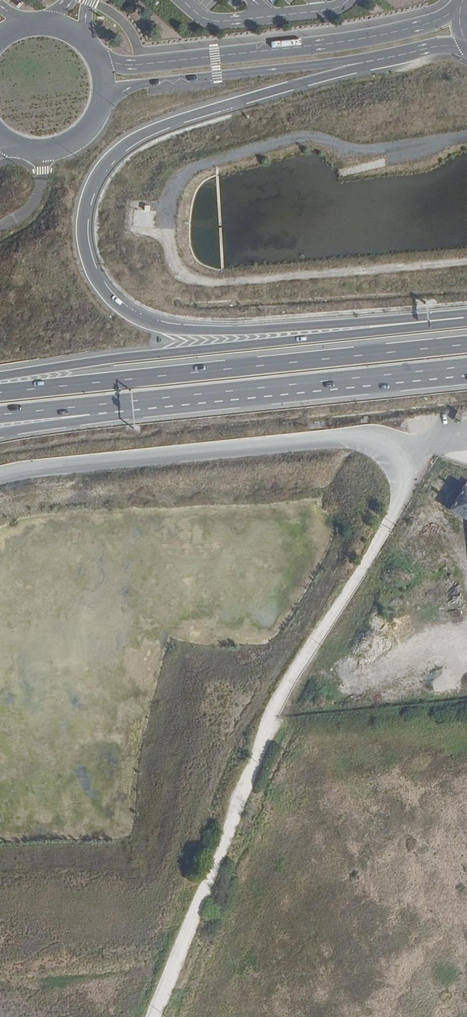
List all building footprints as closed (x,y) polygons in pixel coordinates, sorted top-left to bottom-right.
[(451,503),(466,517),(466,483),(451,503)]
